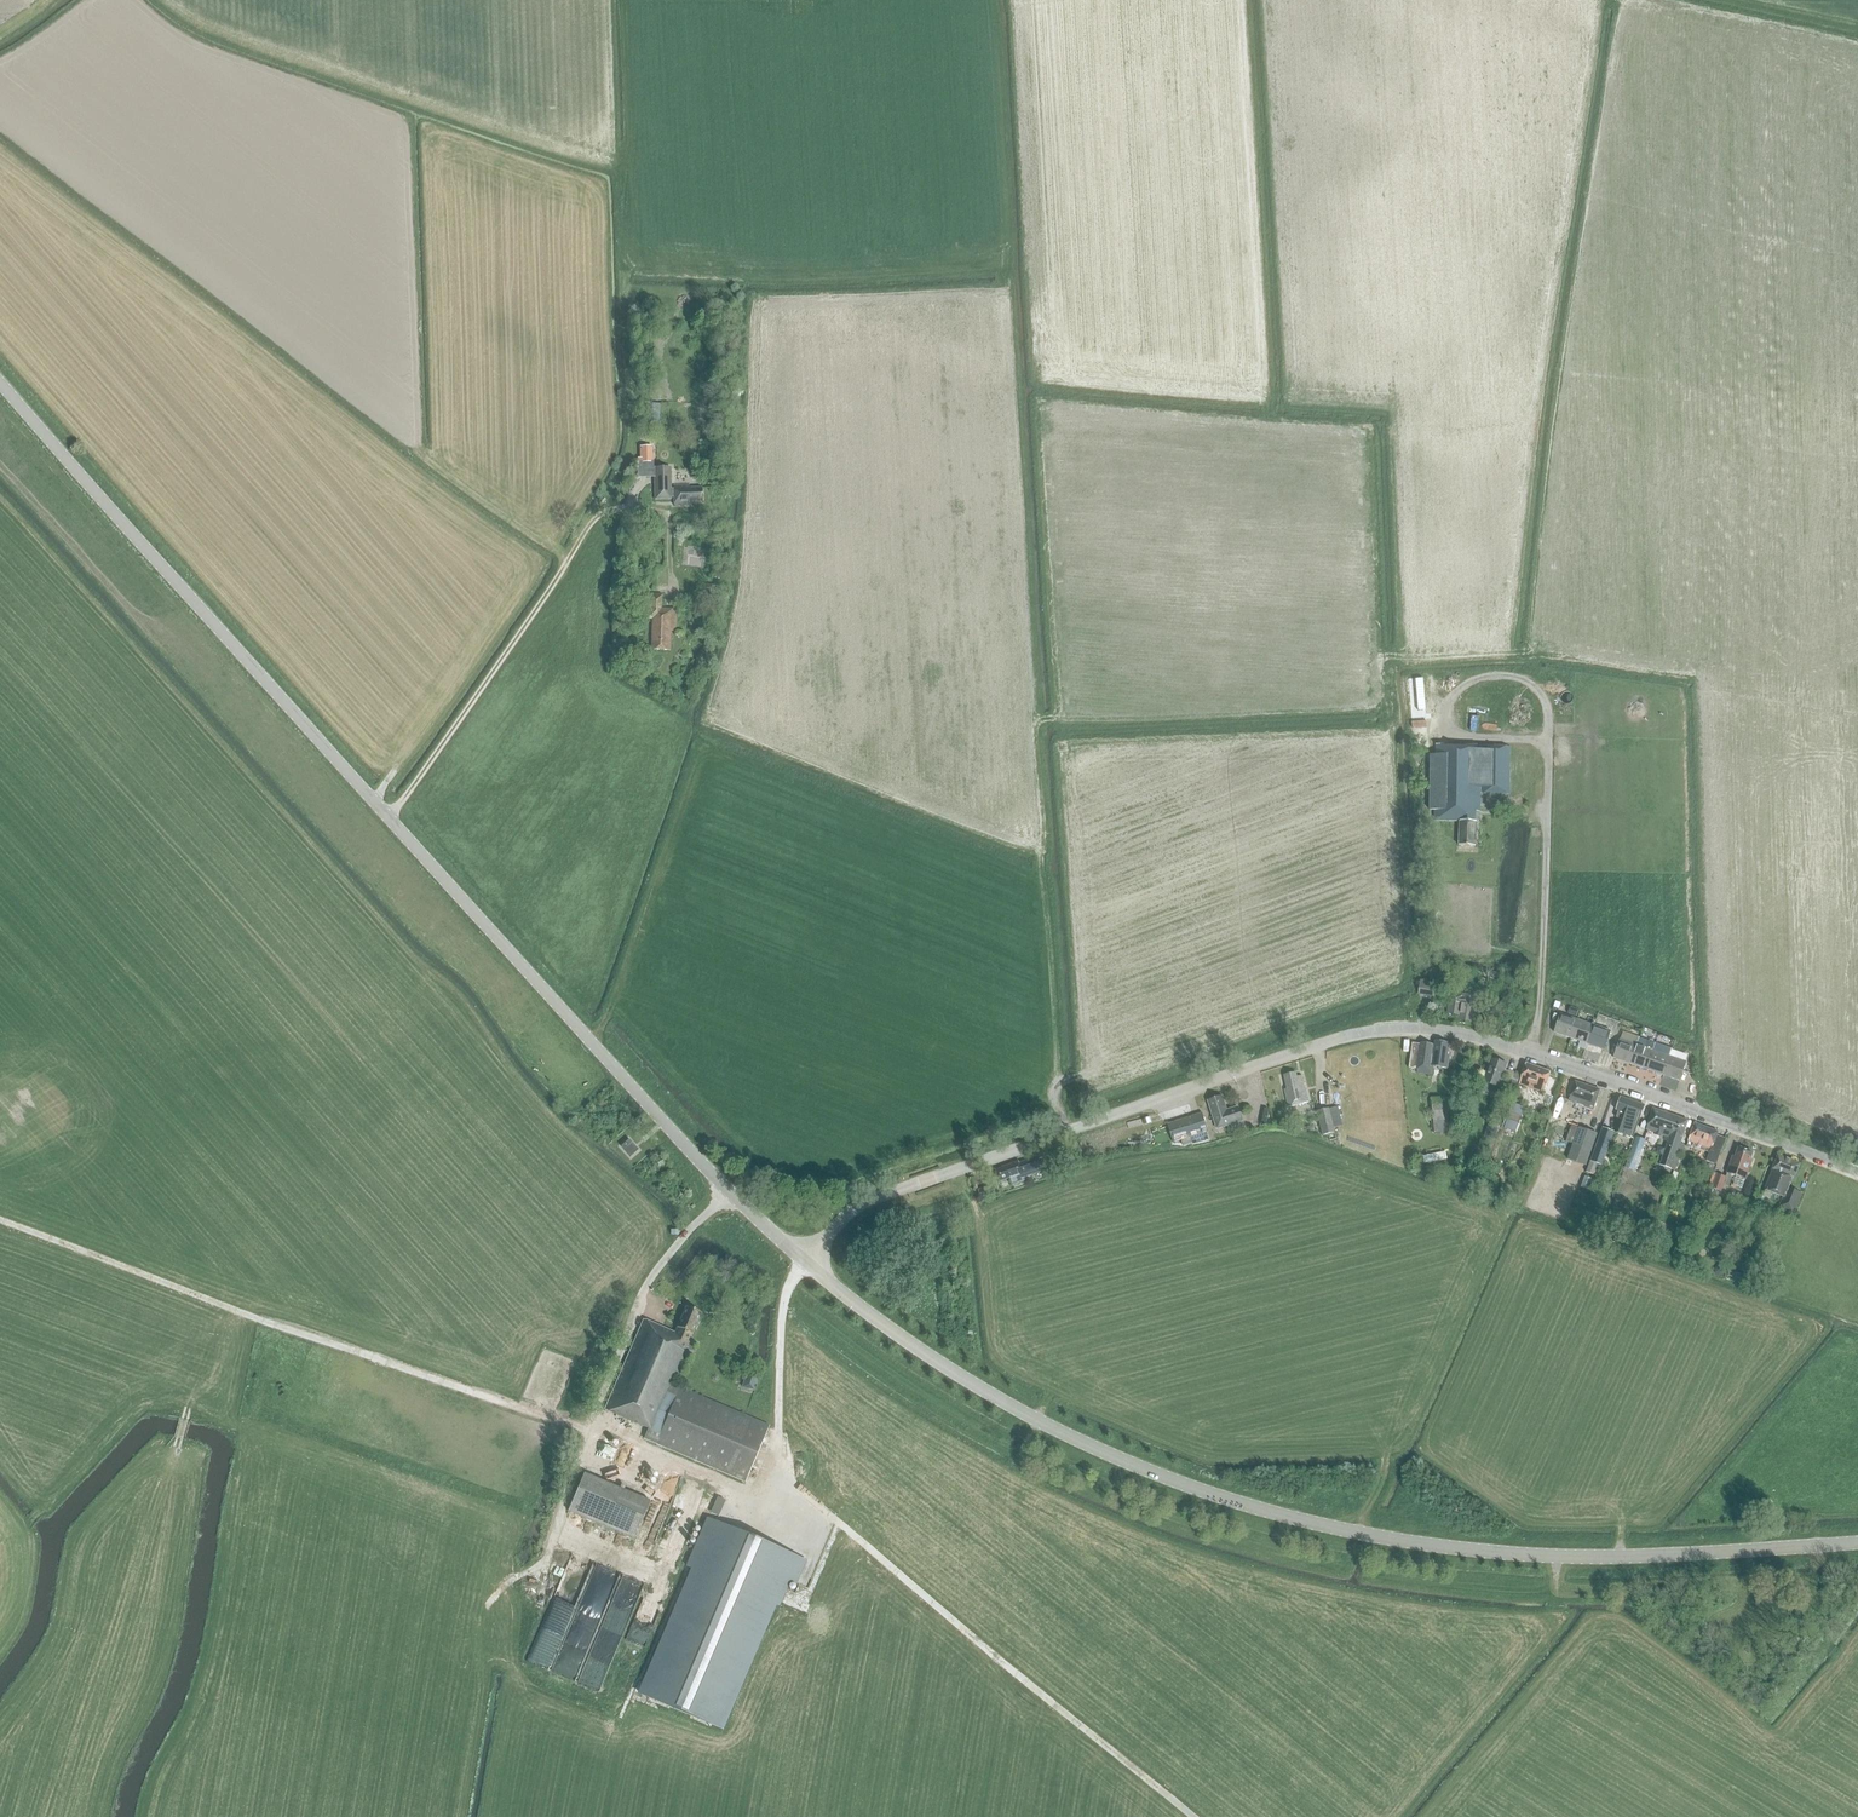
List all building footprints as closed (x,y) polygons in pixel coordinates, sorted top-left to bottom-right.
[(706,422),(704,430),(709,431),(710,427),(713,428),(714,424),(706,422)] [(712,431),(710,438),(717,440),(719,433),(712,431)] [(640,463),(652,463),(652,448),(640,448),(640,463)] [(655,500),(671,499),(671,498),(674,498),(674,506),(690,505),(690,502),(702,502),(701,488),(691,488),(691,486),(673,487),(673,489),(671,489),(671,469),(654,469),(655,500)] [(686,546),(686,565),(707,566),(707,547),(686,546)] [(702,601),(714,604),(717,586),(706,584),(702,601)] [(652,650),(669,651),(670,630),(674,631),(675,610),(661,609),(661,595),(648,595),(647,619),(653,620),(652,650)] [(1430,760),(1430,811),(1434,811),(1434,821),(1459,821),(1459,847),(1475,847),(1476,823),(1479,820),(1479,816),(1476,814),(1476,811),(1480,811),(1481,793),(1509,794),(1510,745),(1436,744),(1435,755),(1430,755),(1430,760)] [(1418,994),(1434,997),(1436,983),(1420,980),(1418,994)] [(1458,1015),(1457,1023),(1472,1025),(1475,1011),(1478,1012),(1480,1004),(1476,1003),(1477,997),(1463,994),(1463,993),(1458,992),(1459,987),(1452,986),(1447,1013),(1458,1015)] [(1571,1008),(1568,1015),(1575,1017),(1578,1010),(1571,1008)] [(1554,1033),(1570,1038),(1577,1020),(1560,1014),(1554,1033)] [(1570,1038),(1587,1044),(1593,1026),(1577,1020),(1570,1038)] [(1603,1050),(1610,1031),(1593,1026),(1587,1044),(1603,1050)] [(1613,1058),(1630,1064),(1636,1046),(1620,1040),(1613,1058)] [(1630,1064),(1646,1070),(1652,1051),(1655,1044),(1647,1041),(1645,1049),(1636,1046),(1630,1064)] [(1420,1044),(1412,1043),(1408,1068),(1417,1069),(1416,1073),(1440,1076),(1442,1068),(1447,1068),(1449,1055),(1447,1055),(1448,1044),(1435,1042),(1434,1046),(1432,1045),(1420,1044)] [(1662,1075),(1669,1057),(1652,1051),(1646,1070),(1662,1075)] [(1662,1075),(1679,1081),(1685,1063),(1684,1062),(1686,1056),(1671,1051),(1669,1057),(1662,1075)] [(1483,1082),(1481,1091),(1494,1095),(1497,1087),(1498,1088),(1506,1064),(1491,1059),(1483,1082)] [(1518,1084),(1543,1092),(1550,1072),(1525,1064),(1518,1084)] [(1502,1078),(1511,1081),(1512,1079),(1514,1073),(1504,1070),(1502,1078)] [(1284,1090),(1288,1107),(1308,1102),(1301,1076),(1296,1077),(1296,1073),(1284,1076),(1287,1089),(1284,1090)] [(1516,1085),(1520,1075),(1514,1073),(1512,1079),(1511,1081),(1511,1083),(1516,1085)] [(1562,1120),(1564,1121),(1573,1124),(1586,1128),(1591,1113),(1583,1110),(1584,1106),(1593,1109),(1599,1090),(1575,1082),(1568,1101),(1562,1120)] [(1221,1096),(1208,1101),(1217,1128),(1242,1121),(1237,1107),(1226,1111),(1221,1096)] [(1644,1106),(1620,1097),(1616,1110),(1623,1113),(1616,1132),(1633,1138),(1644,1106)] [(1449,1132),(1445,1098),(1430,1100),(1433,1133),(1449,1132)] [(1521,1117),(1524,1107),(1512,1103),(1509,1112),(1521,1117)] [(1322,1136),(1323,1138),(1335,1135),(1334,1133),(1335,1133),(1329,1108),(1316,1111),(1322,1136)] [(1665,1147),(1675,1150),(1669,1167),(1675,1169),(1684,1145),(1679,1143),(1687,1121),(1653,1109),(1646,1130),(1669,1137),(1665,1147)] [(1202,1113),(1167,1124),(1173,1143),(1208,1131),(1202,1113)] [(1271,1119),(1270,1117),(1267,1115),(1265,1116),(1262,1121),(1263,1124),(1265,1125),(1268,1124),(1271,1119)] [(1515,1133),(1519,1123),(1507,1119),(1503,1129),(1515,1133)] [(1712,1147),(1717,1132),(1694,1123),(1688,1141),(1710,1149),(1706,1161),(1716,1164),(1721,1151),(1712,1147)] [(1492,1139),(1496,1127),(1487,1124),(1483,1136),(1492,1139)] [(1596,1133),(1578,1127),(1567,1159),(1585,1165),(1596,1133)] [(1603,1128),(1591,1163),(1601,1167),(1613,1132),(1603,1128)] [(1645,1140),(1637,1137),(1625,1167),(1633,1171),(1645,1140)] [(638,1150),(628,1139),(620,1146),(630,1157),(638,1150)] [(1727,1173),(1745,1179),(1752,1160),(1749,1159),(1752,1153),(1738,1148),(1733,1163),(1730,1162),(1727,1173)] [(1079,1163),(1085,1161),(1082,1150),(1076,1152),(1079,1163)] [(1427,1163),(1450,1158),(1448,1150),(1425,1155),(1427,1163)] [(1779,1206),(1793,1213),(1801,1193),(1788,1188),(1792,1177),(1794,1177),(1799,1164),(1777,1156),(1764,1190),(1782,1197),(1779,1206)] [(1019,1163),(1018,1161),(995,1170),(999,1181),(1009,1178),(1011,1184),(1025,1180),(1024,1177),(1041,1171),(1036,1157),(1019,1163)] [(1591,1176),(1594,1167),(1588,1165),(1585,1173),(1591,1176)] [(1708,1187),(1721,1192),(1726,1177),(1713,1172),(1708,1187)] [(997,1192),(994,1185),(978,1191),(980,1198),(997,1192)] [(1755,1212),(1758,1202),(1754,1201),(1750,1210),(1755,1212)] [(1715,1273),(1717,1275),(1721,1275),(1724,1272),(1724,1268),(1720,1266),(1716,1266),(1714,1269),(1715,1273)] [(1726,1278),(1742,1284),(1745,1276),(1735,1272),(1736,1271),(1730,1268),(1726,1278)] [(644,1439),(655,1444),(744,1482),(768,1426),(679,1388),(672,1385),(686,1353),(684,1352),(700,1313),(686,1307),(674,1333),(643,1320),(604,1410),(648,1428),(644,1439)] [(746,1374),(744,1388),(757,1390),(759,1376),(746,1374)] [(568,1511),(634,1539),(650,1501),(584,1474),(568,1511)] [(688,1567),(687,1566),(686,1567),(693,1570),(640,1694),(720,1728),(773,1604),(778,1606),(789,1581),(792,1582),(791,1584),(790,1584),(789,1585),(788,1586),(788,1587),(788,1588),(788,1589),(789,1589),(789,1590),(790,1590),(791,1591),(792,1591),(793,1590),(794,1590),(795,1589),(795,1588),(795,1587),(795,1586),(795,1585),(795,1583),(796,1584),(805,1561),(707,1519),(708,1520),(688,1567)] [(581,1683),(603,1691),(622,1639),(601,1631),(581,1683)]
